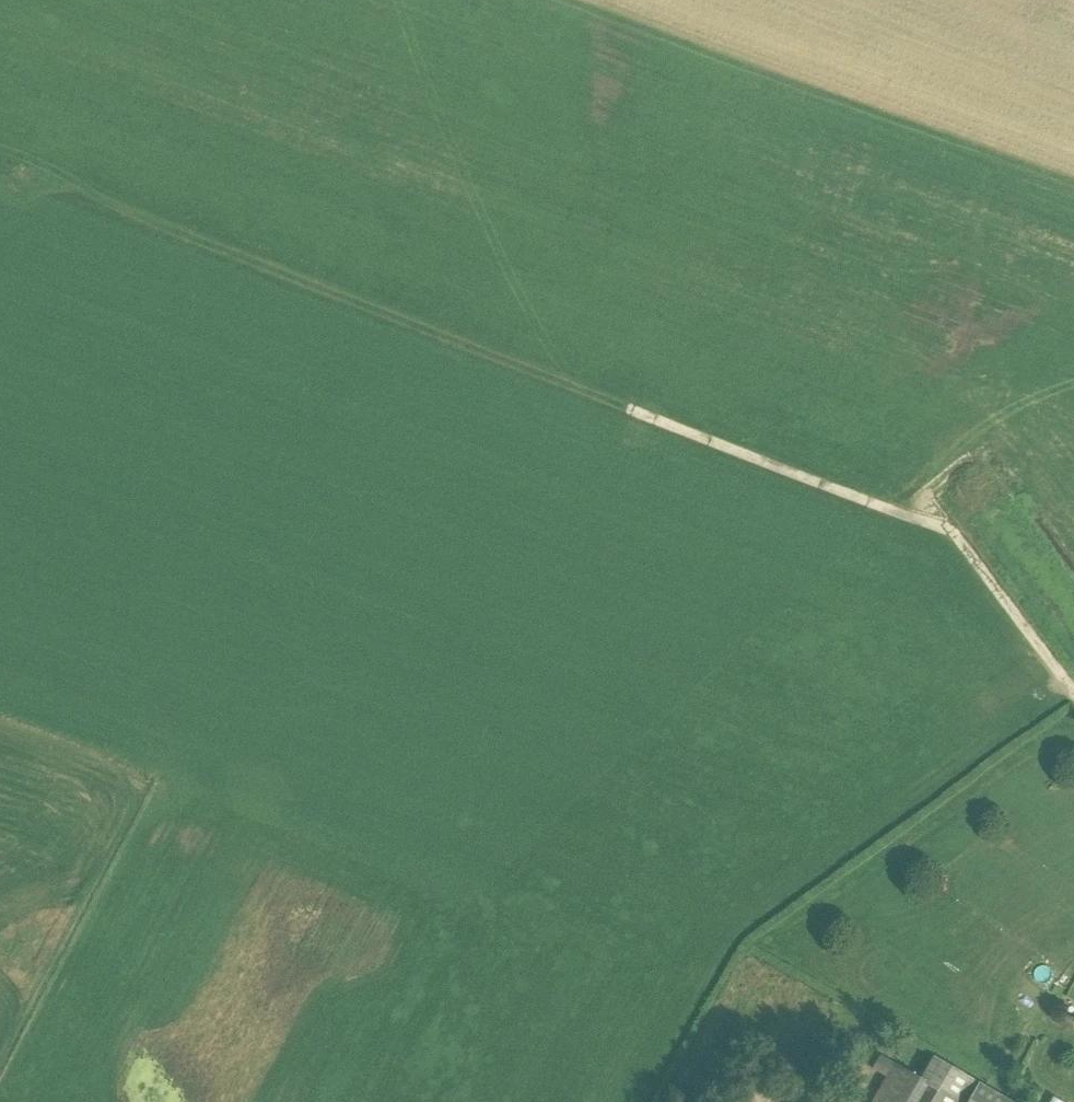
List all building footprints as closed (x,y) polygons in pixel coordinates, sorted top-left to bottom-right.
[(931,1055),(919,1079),(895,1065),(874,1101),(963,1101),(975,1081),(931,1055)] [(979,1082),(967,1101),(1014,1101),(979,1082)]
